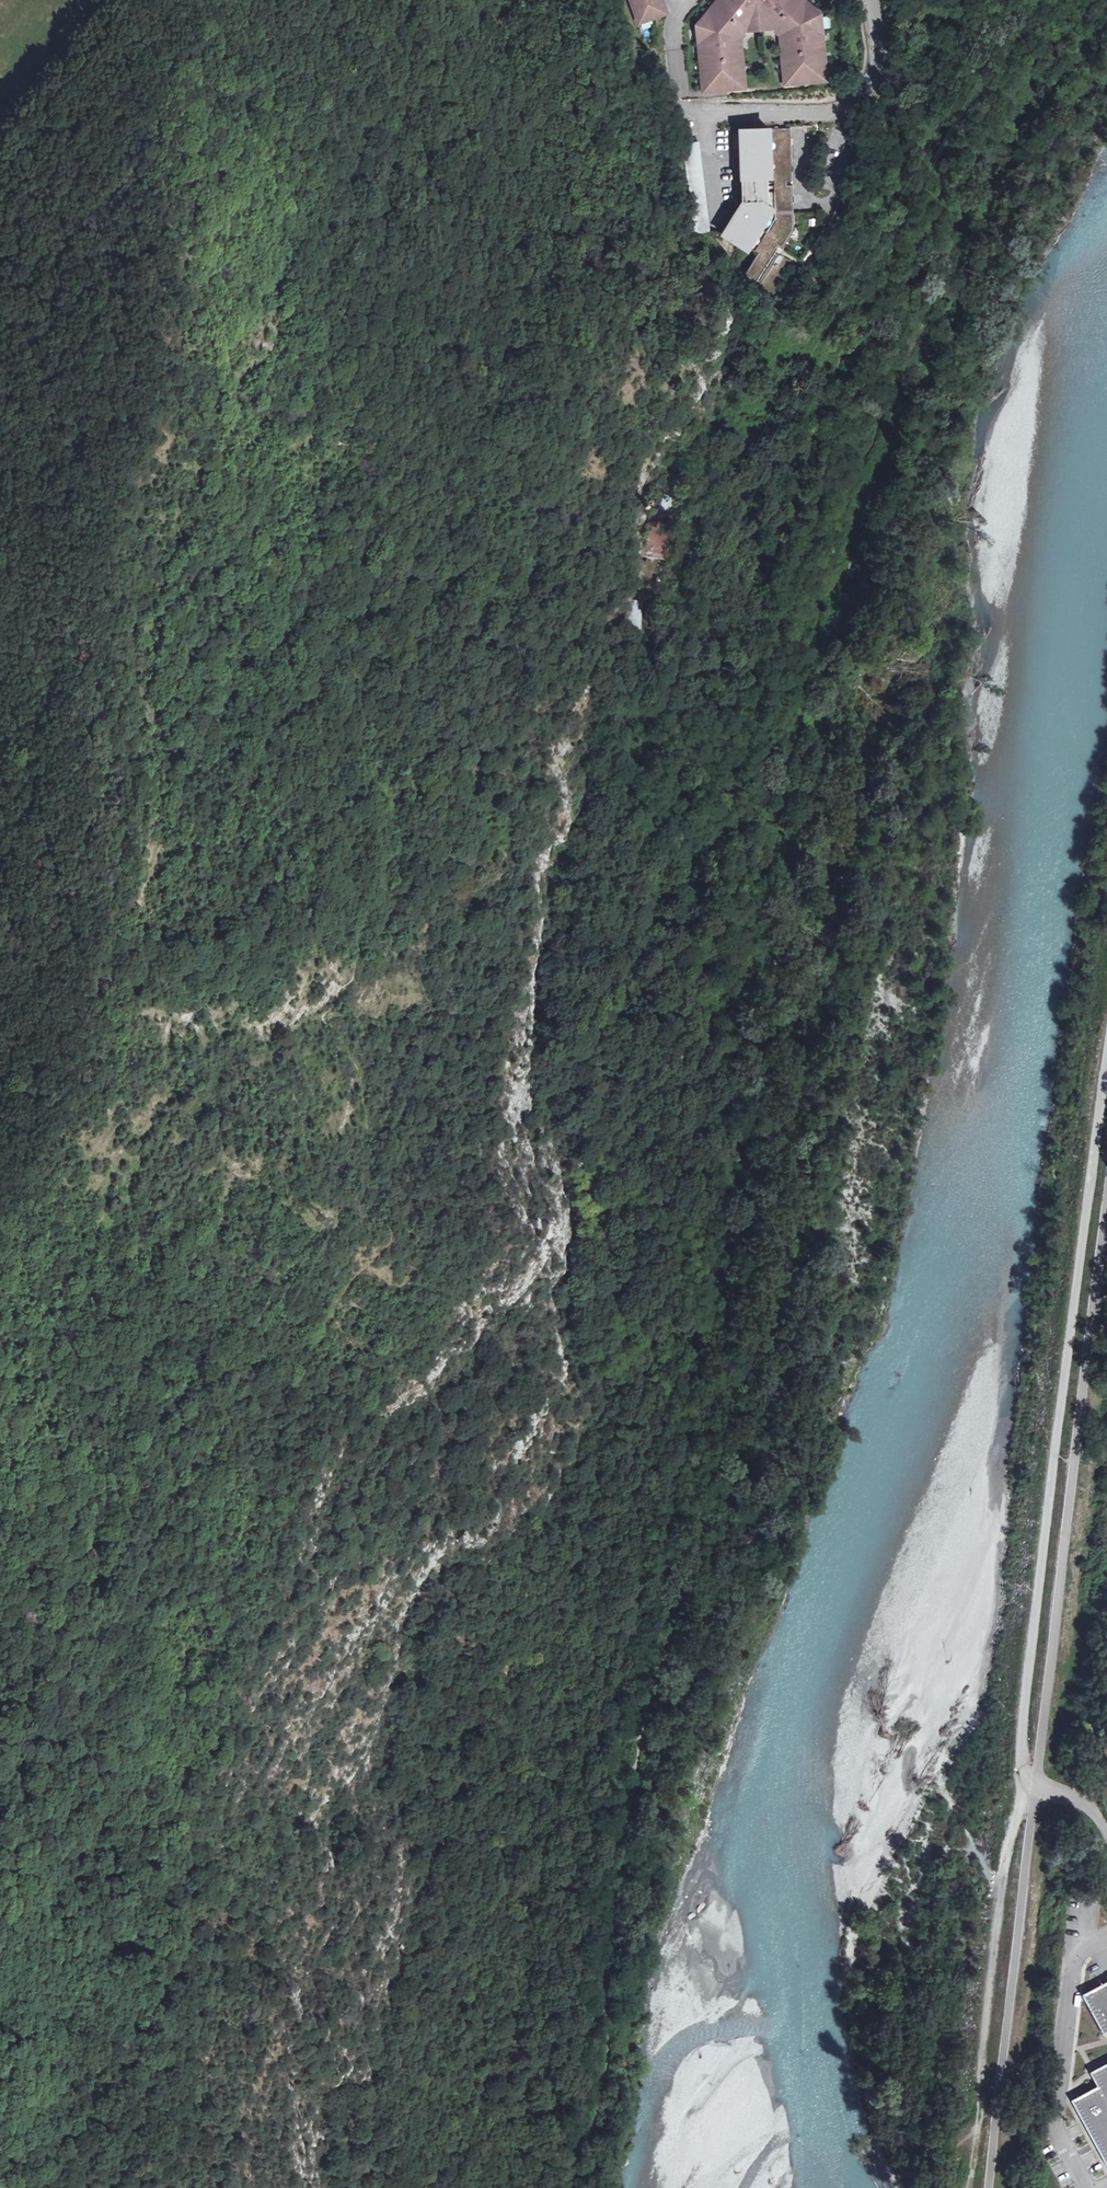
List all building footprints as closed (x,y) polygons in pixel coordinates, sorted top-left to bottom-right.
[(671,19),(664,0),(631,0),(642,30),(671,19)] [(700,34),(708,97),(748,93),(743,45),(750,35),(773,32),(782,40),(788,89),(829,85),(822,19),(800,0),(727,0),(700,34)] [(853,16),(855,8),(846,5),(844,13),(853,16)] [(760,285),(794,225),(793,207),(793,192),(793,176),(793,168),(793,159),(792,151),(792,142),(792,133),(792,126),(741,129),(744,200),(723,236),(751,253),(752,251),(760,255),(746,274),(760,285)] [(708,233),(698,142),(684,144),(694,234),(708,233)] [(629,635),(643,634),(641,600),(627,600),(629,635)] [(1106,2026),(1106,1986),(1084,1999),(1101,2029),(1106,2026)] [(1097,2073),(1094,2081),(1099,2090),(1078,2101),(1077,2105),(1076,2109),(1106,2166),(1106,2068),(1097,2073)]
